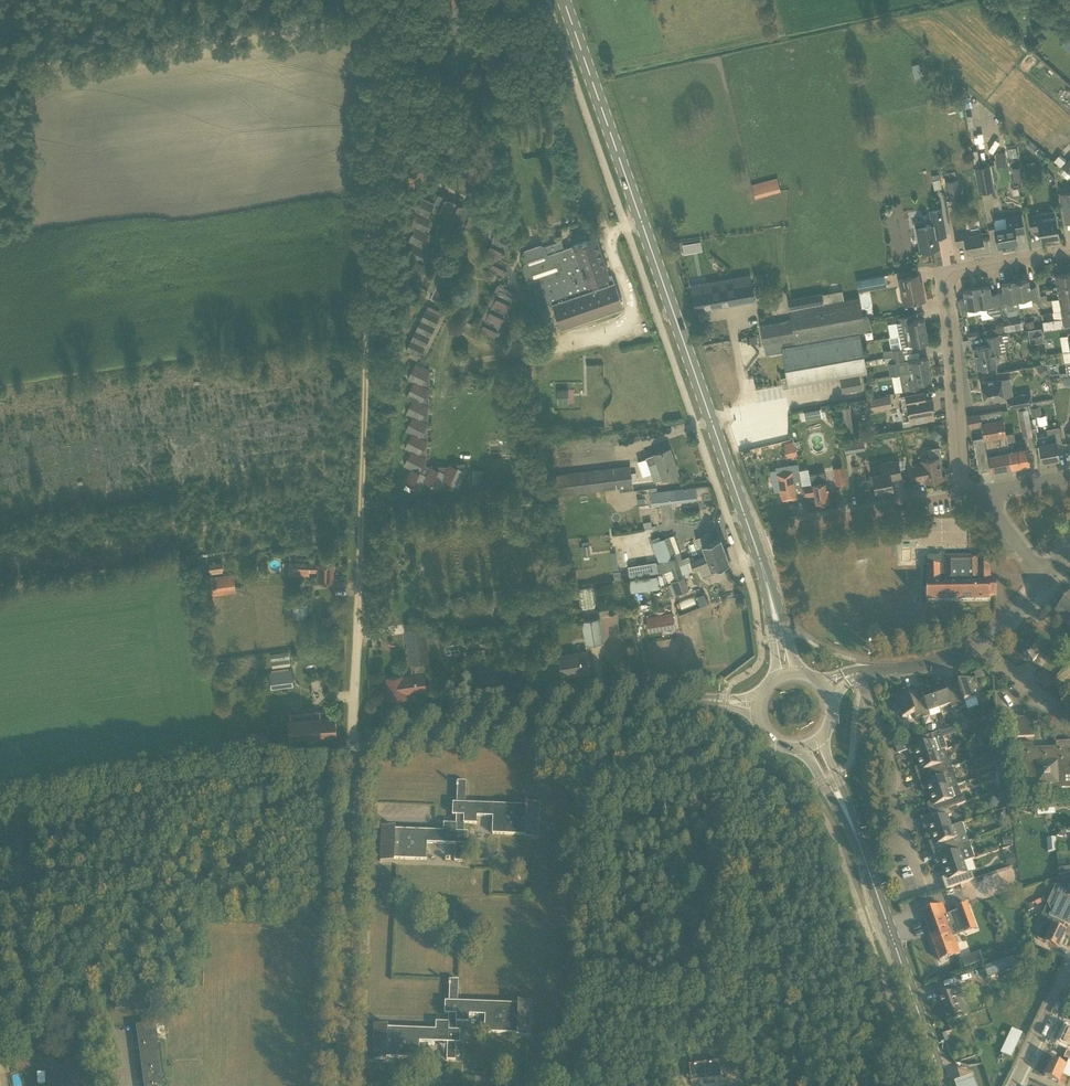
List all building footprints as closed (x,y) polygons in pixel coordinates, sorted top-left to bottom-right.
[(1061,43),(1069,51),(1069,33),(1061,43)] [(919,63),(911,64),(914,77),(921,75),(919,63)] [(1038,147),(1033,152),(1032,153),(1039,160),(1046,153),(1038,146),(1038,147)] [(1006,164),(1006,152),(995,152),(996,165),(1006,164)] [(1061,166),(1069,174),(1069,157),(1061,166)] [(990,164),(988,164),(975,166),(979,192),(995,189),(990,164)] [(1015,182),(1024,180),(1021,166),(1012,167),(1015,182)] [(961,197),(959,182),(957,174),(946,176),(947,180),(945,180),(948,199),(961,197)] [(756,198),(781,190),(777,176),(752,184),(756,198)] [(1060,193),(1065,218),(1069,217),(1069,191),(1060,193)] [(506,226),(438,194),(434,202),(421,196),(414,210),(416,211),(410,224),(415,226),(408,240),(414,242),(407,255),(416,260),(409,273),(422,279),(420,284),(434,291),(431,296),(445,303),(453,287),(439,280),(441,277),(427,270),(429,266),(427,263),(431,217),(428,216),(432,208),(494,238),(485,256),(493,259),(489,268),(503,275),(511,274),(508,244),(500,240),(506,226)] [(940,247),(938,237),(937,230),(945,228),(942,207),(930,209),(932,224),(916,227),(920,250),(940,247)] [(1041,238),(1059,235),(1055,216),(1042,218),(1041,212),(1029,214),(1032,230),(1040,229),(1041,238)] [(1017,240),(1015,230),(1024,228),(1021,214),(996,219),(994,222),(996,237),(997,237),(999,246),(1011,244),(1011,242),(1017,240)] [(969,232),(968,225),(954,227),(957,245),(966,244),(967,252),(985,249),(981,230),(969,232)] [(604,266),(595,237),(564,248),(561,240),(545,246),(540,243),(525,249),(522,253),(525,262),(522,267),(529,285),(534,287),(541,307),(553,303),(562,329),(623,307),(612,274),(608,276),(605,268),(607,268),(606,265),(604,266)] [(692,251),(690,245),(682,247),(684,254),(692,251)] [(1069,283),(1069,271),(1055,273),(1057,286),(1069,283)] [(857,286),(891,279),(890,273),(856,279),(857,286)] [(919,281),(918,274),(899,278),(904,302),(914,300),(914,302),(916,302),(925,300),(921,281),(919,281)] [(696,309),(755,299),(750,275),(692,286),(696,309)] [(1027,286),(1026,278),(1015,281),(1018,299),(1031,296),(1032,300),(1039,299),(1036,285),(1027,286)] [(1018,299),(1015,281),(1002,283),(1004,292),(997,293),(999,306),(1006,305),(1007,310),(1020,308),(1018,299)] [(1069,296),(1069,283),(1057,286),(1059,298),(1069,296)] [(991,294),(990,285),(977,288),(980,306),(987,305),(988,311),(993,315),(1001,314),(999,306),(997,293),(991,294)] [(961,313),(968,312),(967,308),(980,306),(977,288),(964,290),(965,298),(959,299),(961,313)] [(494,337),(514,296),(500,289),(479,330),(494,337)] [(781,377),(783,386),(789,384),(789,385),(841,376),(844,390),(863,387),(861,373),(867,371),(860,331),(866,330),(860,297),(845,299),(843,290),(823,293),(823,292),(788,298),(792,319),(760,324),(764,346),(781,343),(782,347),(759,352),(761,362),(760,362),(762,370),(763,370),(765,380),(781,377)] [(1069,308),(1069,296),(1059,298),(1061,310),(1069,308)] [(420,356),(441,315),(426,308),(406,349),(420,356)] [(1064,326),(1063,322),(1069,321),(1069,308),(1061,310),(1063,318),(1042,321),(1044,329),(1064,326)] [(913,320),(912,314),(899,317),(899,321),(897,321),(899,334),(908,333),(926,330),(924,318),(913,320)] [(1028,329),(1029,335),(1038,342),(1044,341),(1042,327),(1028,329)] [(910,344),(921,342),(928,341),(926,330),(908,333),(910,344)] [(978,367),(995,364),(994,354),(1004,352),(1007,348),(1006,342),(1008,341),(1007,332),(993,335),(986,336),(984,336),(986,344),(975,347),(978,367)] [(884,357),(891,355),(905,353),(903,346),(883,350),(884,357)] [(893,362),(906,359),(905,353),(891,355),(892,361),(893,362)] [(898,365),(899,373),(929,368),(927,356),(909,360),(909,361),(897,363),(898,365)] [(431,465),(427,474),(420,471),(427,456),(420,453),(427,439),(421,436),(428,422),(422,419),(429,404),(422,401),(429,387),(423,384),(430,370),(415,362),(408,378),(414,381),(407,395),(413,398),(406,412),(413,415),(406,430),(412,433),(405,447),(411,450),(404,464),(412,468),(405,482),(420,490),(424,480),(439,487),(443,478),(458,485),(465,470),(450,463),(448,466),(446,472),(431,465)] [(1043,375),(1048,371),(1042,364),(1037,368),(1043,375)] [(902,391),(908,390),(921,387),(920,381),(931,379),(929,368),(899,373),(902,391)] [(984,401),(1004,398),(1000,378),(981,381),(984,401)] [(926,398),(924,391),(901,395),(903,410),(900,411),(903,425),(911,423),(911,422),(935,418),(932,406),(934,405),(933,397),(926,398)] [(1008,407),(1033,403),(1031,392),(1006,397),(1008,407)] [(871,411),(893,407),(890,394),(869,398),(871,411)] [(1024,437),(1032,435),(1027,405),(1018,406),(1024,437)] [(1042,413),(1040,405),(1030,407),(1032,415),(1042,413)] [(982,423),(984,436),(973,438),(979,471),(990,469),(990,470),(1012,466),(1006,432),(1003,413),(1002,409),(967,416),(969,426),(982,423)] [(828,417),(824,422),(832,427),(836,422),(828,417)] [(1059,457),(1056,441),(1061,440),(1059,426),(1047,428),(1048,434),(1038,436),(1043,460),(1053,458),(1053,457),(1058,456),(1058,457),(1059,457)] [(1014,449),(1013,443),(1017,442),(1014,431),(1006,432),(1012,466),(1030,462),(1027,447),(1014,449)] [(787,457),(797,455),(794,440),(784,443),(787,457)] [(844,443),(845,449),(845,451),(854,450),(853,441),(844,443)] [(654,480),(662,478),(679,472),(670,448),(654,453),(654,454),(646,456),(654,480)] [(926,481),(942,478),(938,456),(929,458),(921,459),(921,461),(914,462),(918,480),(925,478),(926,481)] [(876,490),(893,487),(891,478),(901,476),(898,460),(880,463),(882,472),(873,473),(876,490)] [(837,484),(847,482),(843,465),(837,466),(834,466),(837,484)] [(621,491),(633,490),(630,466),(552,475),(554,495),(620,487),(621,491)] [(782,499),(797,497),(803,495),(801,485),(802,485),(799,469),(777,473),(782,499)] [(829,500),(826,481),(802,485),(801,485),(803,495),(815,493),(817,502),(829,500)] [(682,487),(676,487),(662,489),(662,490),(652,491),(653,497),(652,497),(652,502),(663,501),(664,504),(684,501),(683,495),(682,488),(682,487)] [(968,527),(968,539),(969,546),(978,545),(978,527),(975,527),(975,515),(965,516),(966,527),(968,527)] [(401,550),(408,549),(409,549),(407,531),(398,532),(401,550)] [(712,539),(710,532),(695,537),(698,545),(702,544),(706,555),(725,547),(721,536),(712,539)] [(669,550),(657,555),(659,561),(671,557),(670,554),(674,553),(676,552),(670,536),(670,535),(664,537),(669,550)] [(582,546),(579,546),(581,556),(590,554),(589,545),(588,545),(588,540),(582,541),(582,546)] [(711,568),(730,561),(725,547),(706,555),(690,561),(693,568),(693,569),(698,567),(698,568),(709,564),(711,568)] [(611,551),(614,568),(623,567),(620,550),(611,551)] [(679,566),(679,565),(676,557),(674,553),(670,554),(671,557),(659,561),(657,561),(659,572),(666,571),(666,570),(671,569),(679,566)] [(978,565),(978,557),(945,557),(945,559),(939,559),(939,557),(927,558),(928,585),(926,585),(926,603),(990,601),(990,597),(996,597),(996,579),(990,579),(990,565),(978,565)] [(657,561),(647,563),(649,574),(659,572),(657,561)] [(224,562),(210,562),(210,571),(224,571),(224,562)] [(333,581),(334,562),(320,562),(317,563),(290,562),(290,574),(309,574),(309,571),(318,571),(318,580),(333,581)] [(676,594),(688,589),(679,566),(671,569),(675,579),(671,580),(676,594)] [(236,592),(234,574),(209,577),(210,580),(205,581),(206,588),(211,587),(212,595),(236,592)] [(629,579),(631,591),(660,586),(658,574),(629,579)] [(580,607),(594,606),(592,585),(578,586),(580,607)] [(1067,600),(1063,597),(1056,605),(1060,608),(1055,615),(1053,614),(1054,616),(1055,616),(1069,628),(1069,596),(1067,600)] [(672,611),(646,616),(649,631),(666,628),(674,627),(675,627),(672,611)] [(332,614),(328,615),(324,616),(325,621),(326,625),(334,623),(332,614)] [(587,644),(603,641),(599,617),(583,620),(587,644)] [(426,688),(422,662),(430,661),(424,619),(404,622),(410,664),(411,664),(412,673),(404,674),(403,674),(387,676),(390,699),(406,697),(405,690),(413,689),(413,690),(426,688)] [(1051,655),(1043,649),(1045,647),(1035,639),(1022,655),(1032,663),(1040,654),(1047,660),(1051,655)] [(273,667),(291,664),(289,650),(271,653),(273,667)] [(591,671),(588,650),(559,655),(563,675),(570,674),(570,671),(590,668),(590,671),(591,671)] [(272,688),(283,686),(294,684),(292,670),(269,673),(272,688)] [(1046,689),(1053,682),(1042,672),(1036,680),(1046,689)] [(962,682),(960,677),(950,681),(948,678),(960,710),(966,707),(965,703),(976,699),(974,693),(976,692),(973,686),(972,686),(969,680),(962,682)] [(960,710),(948,678),(938,682),(939,687),(932,689),(939,709),(950,705),(952,709),(958,707),(959,710),(960,710)] [(926,692),(924,687),(913,691),(912,687),(912,688),(923,719),(930,717),(928,713),(939,709),(932,689),(926,692)] [(923,719),(912,688),(901,691),(903,696),(896,699),(898,706),(896,706),(898,712),(900,712),(903,718),(914,714),(915,718),(922,716),(923,719)] [(320,718),(320,711),(303,712),(303,718),(288,720),(290,738),(337,734),(335,716),(320,718)] [(1038,723),(1037,715),(1037,713),(1023,713),(1024,720),(1017,721),(1017,718),(1010,719),(1011,729),(1017,728),(1017,738),(1034,737),(1033,724),(1038,723)] [(954,717),(956,724),(962,722),(960,715),(954,717)] [(969,729),(967,723),(960,725),(962,731),(969,729)] [(917,760),(944,751),(947,750),(941,732),(906,744),(910,755),(915,753),(917,760)] [(998,742),(994,743),(988,744),(990,753),(1000,751),(1000,748),(998,742)] [(1056,743),(1056,748),(1057,762),(1021,763),(1022,767),(1018,768),(1018,776),(1024,776),(1024,783),(1035,783),(1036,786),(1051,785),(1051,792),(1059,792),(1059,789),(1069,789),(1069,742),(1056,743)] [(1020,745),(1021,763),(1057,762),(1056,748),(1049,748),(1049,750),(1035,751),(1034,744),(1020,745)] [(948,762),(944,751),(917,760),(920,767),(915,769),(919,780),(952,768),(950,761),(948,762)] [(952,768),(919,780),(922,790),(927,789),(930,796),(950,789),(958,786),(952,768)] [(466,804),(467,783),(459,783),(458,804),(453,803),(453,816),(457,816),(457,824),(444,824),(443,832),(395,830),(395,827),(382,827),(380,861),(394,862),(394,860),(427,861),(428,844),(431,844),(456,845),(455,862),(463,863),(464,845),(469,845),(469,834),(465,833),(465,824),(477,824),(477,817),(493,818),(493,834),(525,836),(525,838),(539,839),(540,804),(526,803),(526,806),(466,804)] [(950,789),(930,796),(932,802),(927,804),(931,815),(949,809),(960,805),(957,798),(954,799),(950,789)] [(999,802),(1006,799),(1007,799),(1006,797),(1004,791),(996,794),(999,802)] [(1038,816),(1051,815),(1049,804),(1037,806),(1038,816)] [(951,828),(947,817),(952,816),(949,809),(931,815),(921,819),(924,830),(929,828),(932,835),(951,828)] [(1004,811),(997,813),(999,820),(1006,818),(1004,811)] [(933,854),(961,845),(958,837),(966,835),(962,824),(951,828),(932,835),(934,842),(929,843),(933,854)] [(944,870),(964,863),(974,859),(968,842),(961,845),(933,854),(937,865),(942,863),(944,870)] [(968,874),(964,863),(944,870),(946,877),(941,879),(945,890),(974,880),(972,873),(968,874)] [(1069,916),(1069,874),(1067,874),(1061,887),(1060,889),(1055,886),(1046,905),(1051,913),(1053,909),(1069,917),(1069,916)] [(975,923),(968,903),(955,908),(962,928),(975,923)] [(939,961),(955,956),(960,954),(942,905),(922,912),(939,961)] [(1049,917),(1065,925),(1069,917),(1053,909),(1051,913),(1049,916),(1049,917)] [(448,913),(448,923),(459,923),(459,914),(448,913)] [(1062,932),(1065,925),(1049,917),(1045,925),(1038,940),(1044,943),(1058,950),(1065,933),(1062,932)] [(961,959),(964,968),(982,962),(978,953),(961,959)] [(1013,959),(984,969),(987,978),(1016,968),(1013,959)] [(458,1002),(459,980),(450,980),(450,983),(449,983),(449,985),(450,985),(449,1002),(445,1002),(445,1014),(449,1014),(449,1023),(436,1022),(436,1030),(388,1028),(388,1026),(388,1025),(374,1025),(373,1059),(373,1060),(387,1061),(387,1060),(386,1060),(386,1058),(419,1059),(420,1042),(447,1043),(447,1060),(456,1061),(456,1043),(460,1043),(460,1031),(457,1031),(457,1022),(469,1022),(469,1015),(485,1016),(485,1033),(517,1034),(517,1037),(531,1037),(532,1003),(532,1002),(519,1002),(518,1004),(458,1002)] [(947,1022),(962,1017),(960,1010),(966,1008),(965,1003),(960,990),(938,998),(947,1022)] [(156,1024),(136,1027),(144,1085),(164,1085),(156,1024)] [(1066,1030),(1059,1044),(1069,1049),(1069,1031),(1066,1030)] [(1011,1034),(1004,1049),(1008,1052),(1006,1056),(1011,1058),(1022,1034),(1018,1032),(1015,1037),(1011,1034)] [(1069,1081),(1069,1079),(1062,1076),(1066,1067),(1052,1060),(1044,1077),(1057,1083),(1058,1082),(1068,1085),(1069,1081)]
